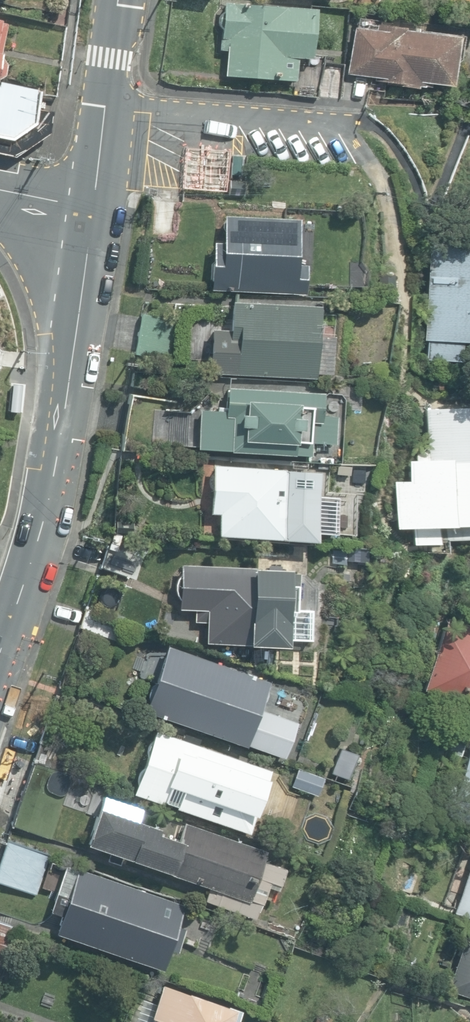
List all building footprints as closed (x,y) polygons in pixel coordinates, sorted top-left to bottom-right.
[(224,76),(294,81),(296,58),(309,59),(313,10),(222,3),(220,32),(218,50),(226,50),(224,76)] [(383,84),(414,88),(415,86),(426,88),(427,83),(448,86),(455,38),(401,31),(402,28),(374,24),(373,31),(352,28),(346,73),(372,77),(371,80),(384,82),(383,84)] [(14,155),(49,133),(52,111),(36,108),(39,90),(0,83),(0,153),(14,155)] [(180,191),(227,194),(229,150),(183,147),(180,191)] [(230,175),(239,175),(240,156),(231,155),(230,175)] [(295,265),(298,219),(222,215),(220,243),(211,243),(209,290),(305,295),(307,266),(295,265)] [(459,362),(460,342),(469,342),(469,244),(428,242),(425,296),(422,340),(426,340),(425,360),(459,362)] [(307,378),(315,378),(315,373),(330,374),(332,336),(317,336),(318,306),(230,302),(229,331),(211,330),(209,373),(279,376),(307,378)] [(135,353),(176,361),(183,323),(142,315),(135,353)] [(11,384),(13,357),(1,356),(0,372),(0,383),(11,384)] [(229,451),(308,456),(309,443),(333,444),(334,417),(320,416),(322,393),(226,388),(224,411),(199,410),(197,449),(229,451)] [(421,527),(469,524),(469,468),(468,468),(465,407),(423,409),(426,479),(418,479),(421,527)] [(357,464),(357,476),(371,477),(372,465),(357,464)] [(315,541),(319,471),(211,465),(208,513),(218,514),(217,535),(315,541)] [(99,566),(136,579),(144,558),(107,545),(99,566)] [(259,568),(180,563),(177,607),(195,608),(195,622),(207,622),(206,642),(286,646),(288,608),(297,608),(300,565),(287,564),(288,558),(260,557),(259,568)] [(79,627),(111,638),(118,619),(85,607),(79,627)] [(455,622),(444,619),(438,639),(423,690),(469,705),(469,627),(455,622)] [(246,743),(257,747),(268,717),(257,713),(268,681),(165,645),(142,710),(245,747),(246,743)] [(181,739),(153,730),(132,796),(248,833),(269,766),(199,744),(200,740),(183,735),(181,739)] [(448,752),(459,756),(464,739),(453,736),(448,752)] [(33,761),(73,775),(80,753),(41,739),(33,761)] [(469,822),(469,744),(456,787),(450,785),(441,812),(469,822)] [(330,772),(346,777),(354,754),(338,749),(330,772)] [(11,825),(51,839),(73,776),(33,762),(11,825)] [(204,900),(254,918),(268,880),(277,883),(282,869),(260,861),(264,850),(183,822),(177,840),(157,833),(158,828),(129,818),(133,806),(102,796),(85,842),(169,872),(169,873),(209,887),(204,900)] [(6,840),(0,857),(0,881),(38,895),(52,856),(6,840)] [(55,931),(161,969),(169,946),(174,948),(175,948),(176,947),(177,946),(178,946),(178,945),(179,945),(179,944),(179,943),(180,943),(180,942),(181,941),(181,940),(181,939),(181,938),(182,938),(182,937),(182,936),(182,935),(182,934),(182,933),(181,933),(181,932),(181,931),(181,930),(180,930),(180,929),(180,928),(179,928),(176,926),(183,905),(65,863),(48,910),(60,914),(55,931)] [(469,916),(469,863),(453,911),(469,916)] [(369,901),(383,906),(387,895),(373,890),(369,901)] [(4,967),(17,929),(0,923),(0,966),(4,967)] [(469,997),(469,924),(468,923),(446,989),(469,997)] [(239,1009),(231,1007),(158,982),(147,1015),(150,1016),(148,1021),(235,1021),(239,1009)]
